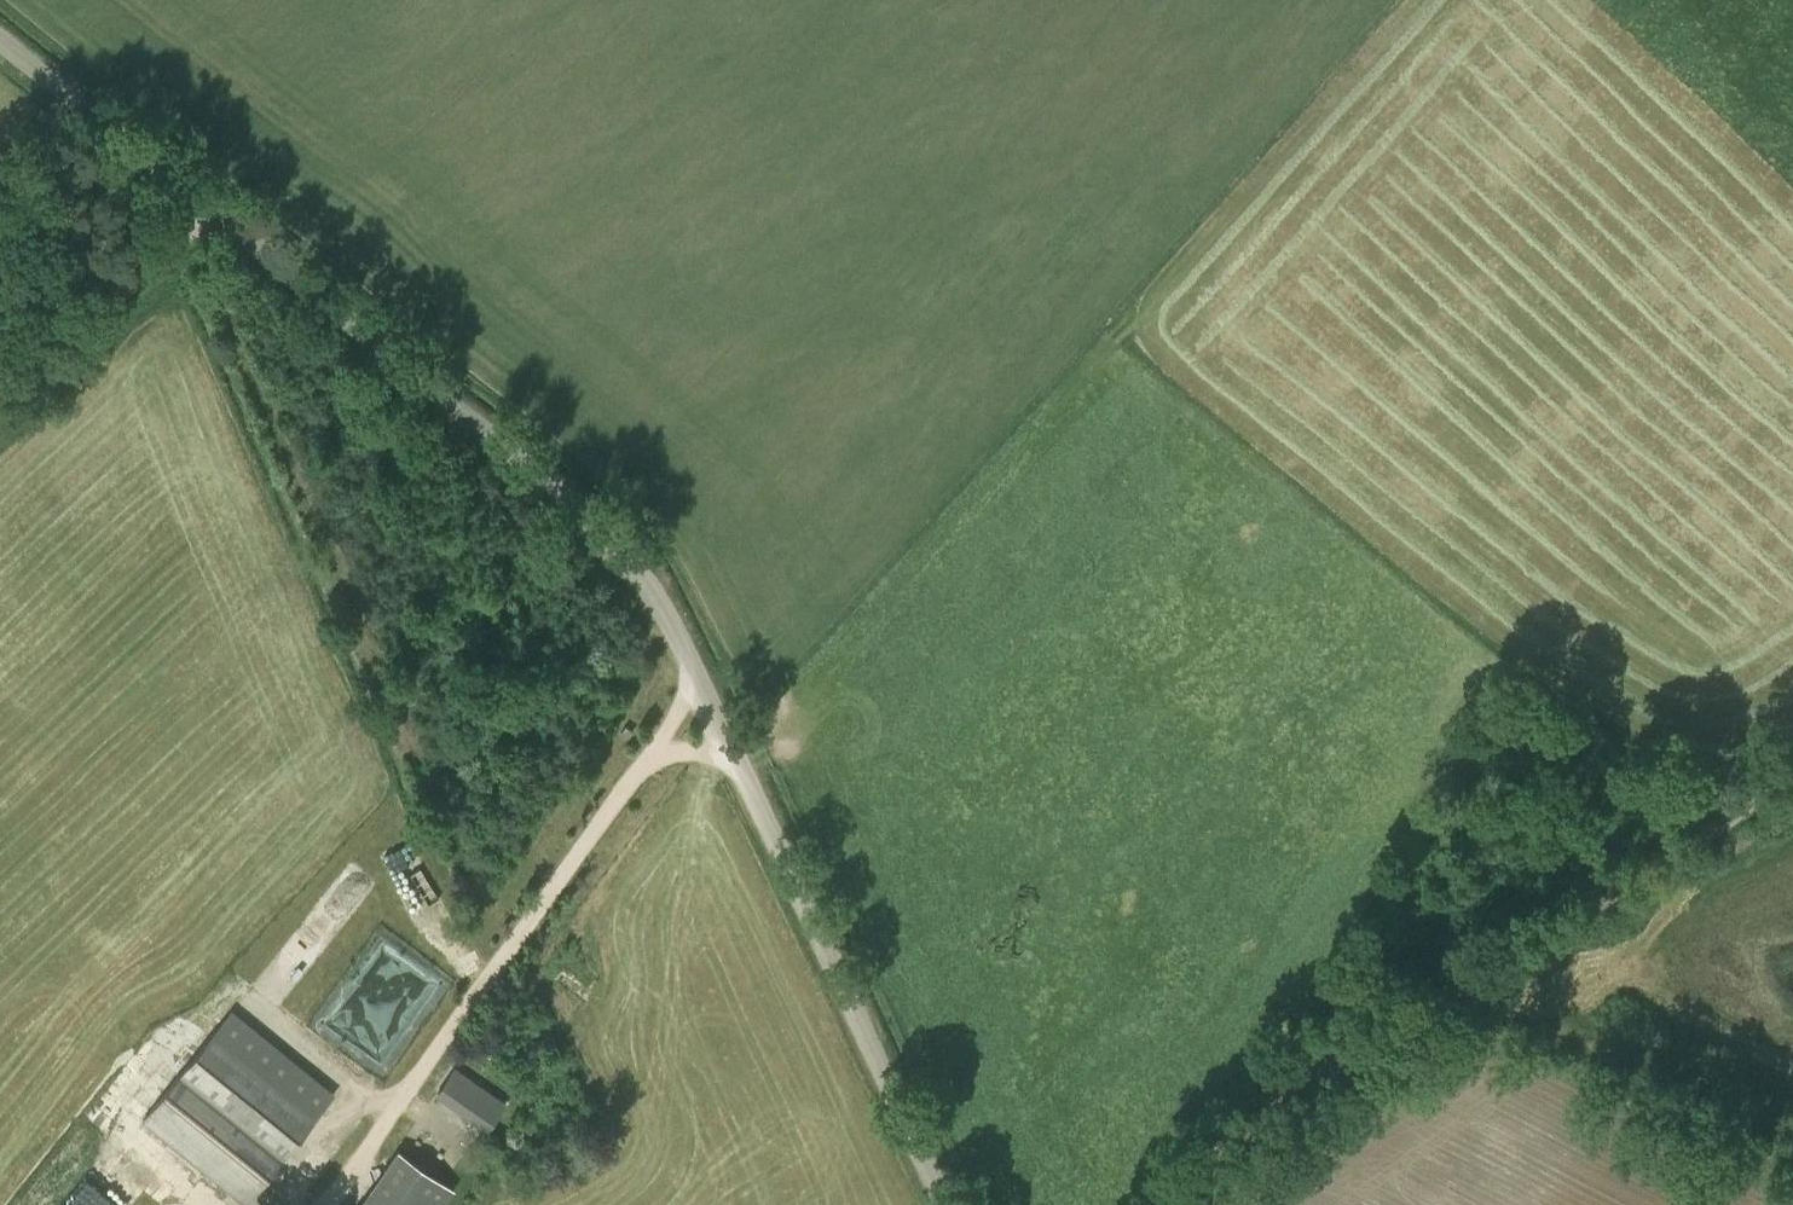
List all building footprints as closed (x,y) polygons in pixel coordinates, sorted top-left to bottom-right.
[(626,726),(622,733),(629,738),(634,732),(626,726)] [(335,1093),(230,1010),(142,1121),(244,1204),(316,1116),(335,1093)] [(453,1071),(438,1093),(487,1126),(503,1104),(453,1071)] [(454,1190),(397,1149),(357,1204),(444,1204),(454,1190)]
